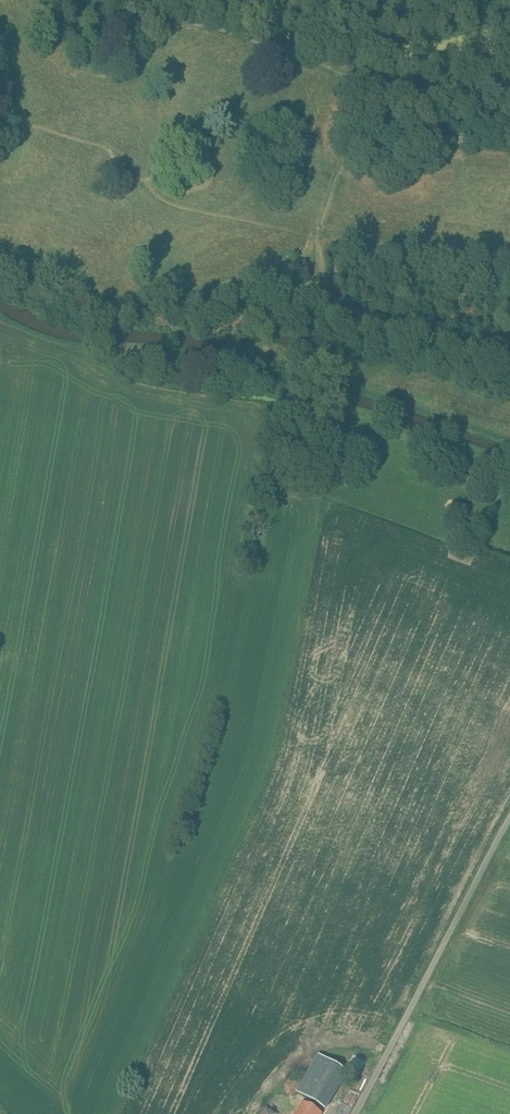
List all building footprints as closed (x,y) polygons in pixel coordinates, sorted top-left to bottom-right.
[(319,1055),(297,1093),(302,1096),(321,1107),(324,1109),(327,1105),(347,1072),(346,1072),(319,1055)] [(322,1113),(303,1101),(295,1113),(322,1113)] [(351,1109),(342,1103),(336,1113),(348,1113),(351,1109)] [(260,1113),(276,1113),(277,1112),(264,1106),(260,1113)]
